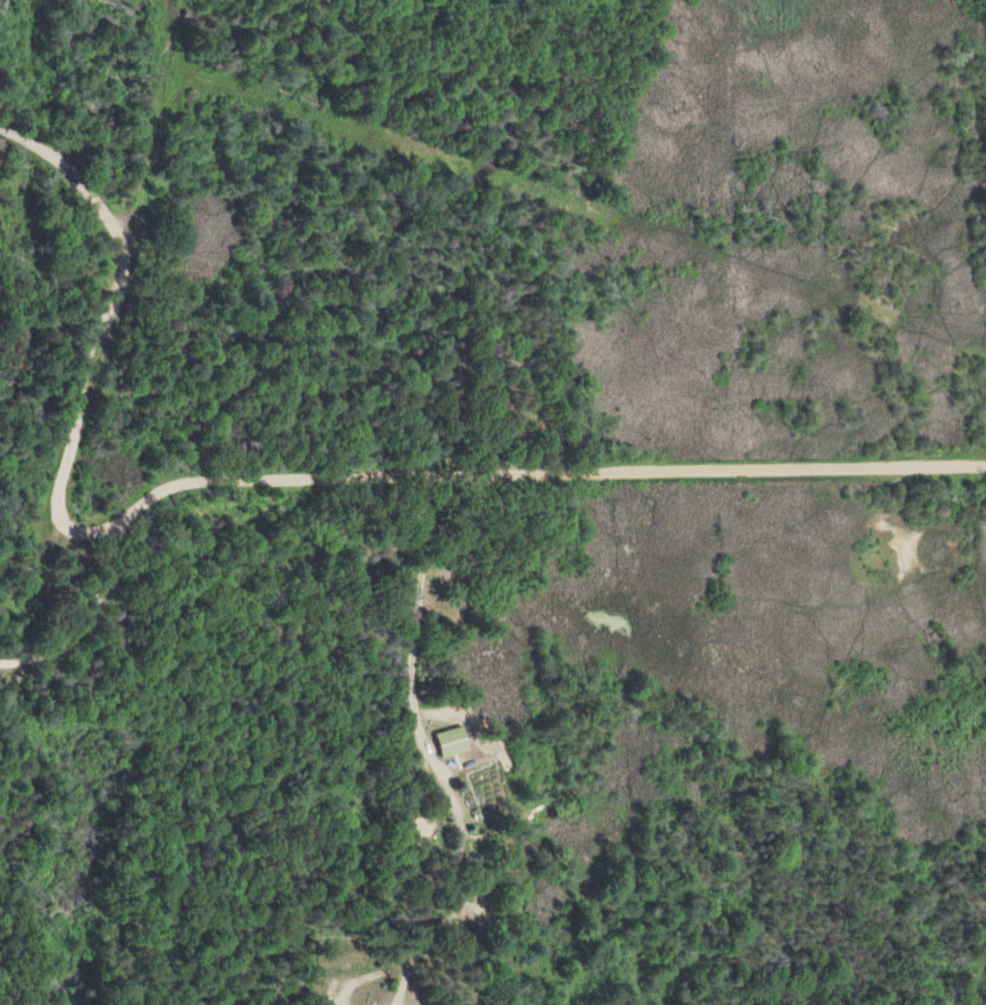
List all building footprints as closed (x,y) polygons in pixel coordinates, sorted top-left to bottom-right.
[(431,736),(433,756),(461,753),(459,734),(431,736)]
